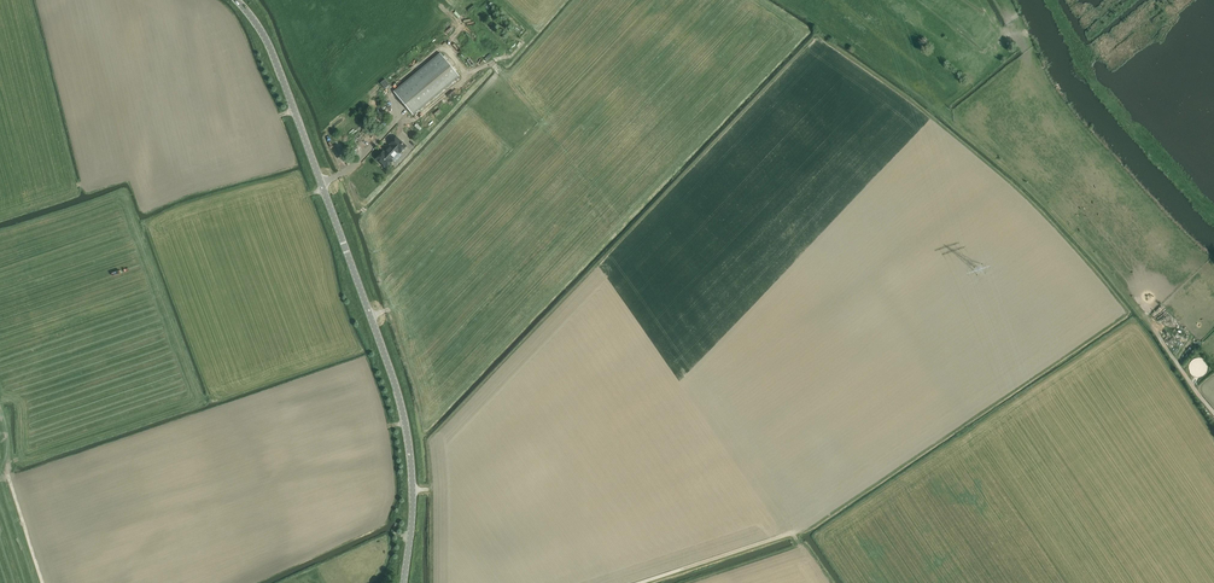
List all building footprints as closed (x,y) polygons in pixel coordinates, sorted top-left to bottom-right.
[(459,77),(440,53),(393,91),(413,115),(459,77)] [(384,153),(383,152),(377,159),(386,168),(392,160),(391,159),(398,152),(399,153),(406,146),(397,137),(390,144),(391,145),(384,153)]
